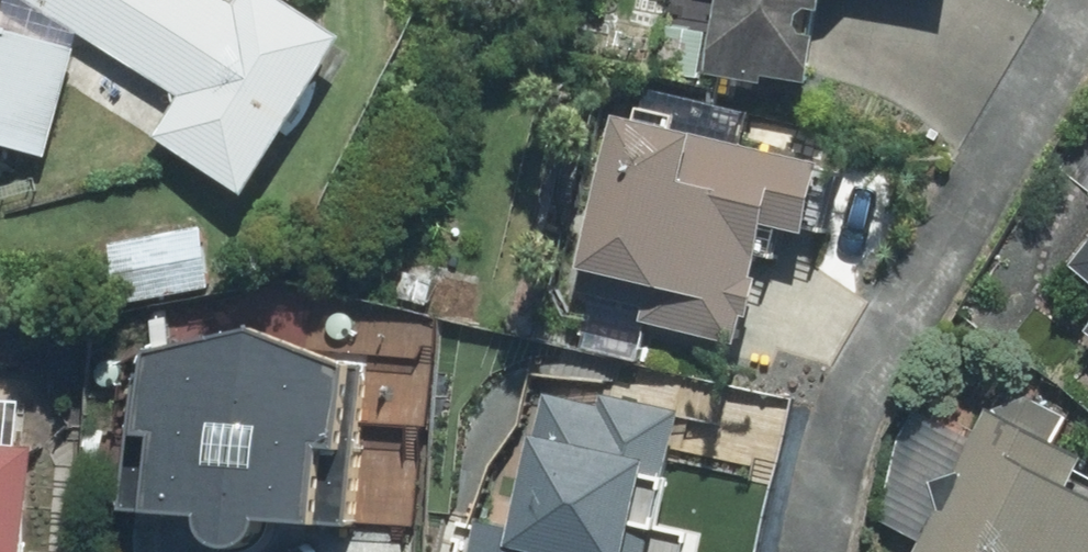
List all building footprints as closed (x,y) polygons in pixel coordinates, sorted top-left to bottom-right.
[(173,100),(143,149),(239,209),(340,45),(268,0),(12,0),(173,100)] [(822,0),(708,0),(697,87),(806,99),(817,3),(822,0)] [(0,35),(0,157),(46,168),(75,54),(0,35)] [(737,360),(762,243),(806,253),(822,177),(597,129),(565,281),(532,274),(518,342),(641,369),(647,340),(737,360)] [(205,232),(106,241),(112,310),(211,302),(205,232)] [(1067,267),(1087,287),(1087,244),(1067,267)] [(436,326),(364,321),(357,430),(429,435),(436,326)] [(133,366),(123,526),(139,527),(138,539),(195,543),(195,545),(196,548),(196,550),(197,551),(251,551),(252,550),(253,548),(307,550),(310,472),(332,473),(336,381),(235,336),(133,366)] [(1066,423),(1004,394),(930,551),(1087,551),(1087,511),(1065,500),(1080,467),(1051,453),(1066,423)] [(539,398),(509,540),(452,528),(447,551),(690,551),(693,540),(659,532),(681,428),(539,398)] [(29,454),(0,452),(0,551),(22,551),(29,454)]
